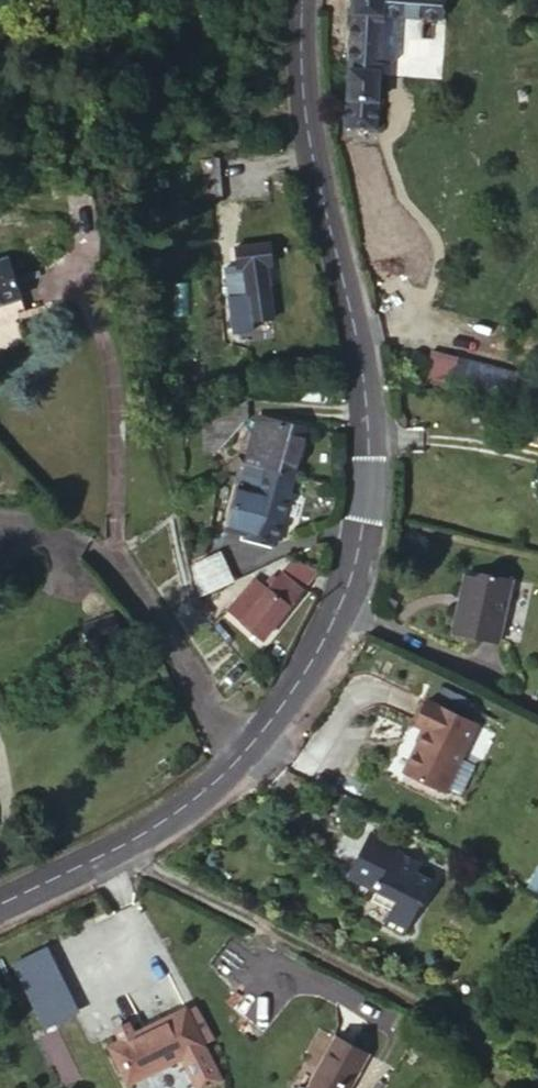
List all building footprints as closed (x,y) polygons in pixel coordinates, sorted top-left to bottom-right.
[(382,25),(385,2),(371,0),(352,0),(336,140),(366,144),(382,25)] [(438,36),(442,12),(385,2),(382,25),(438,36)] [(271,240),(235,246),(237,255),(272,249),(271,240)] [(225,281),(225,324),(257,323),(258,309),(266,309),(265,281),(271,281),(271,259),(235,260),(235,282),(225,281)] [(19,310),(10,266),(0,268),(0,315),(19,310)] [(415,396),(441,404),(445,394),(536,417),(537,409),(537,391),(425,360),(415,396)] [(254,431),(255,411),(231,413),(230,431),(232,431),(251,431),(254,431)] [(257,488),(274,436),(258,430),(241,482),(257,488)] [(251,431),(232,431),(206,477),(219,484),(251,431)] [(300,444),(274,436),(257,488),(285,497),(300,444)] [(241,482),(234,503),(250,508),(257,488),(241,482)] [(250,508),(234,503),(219,550),(264,564),(285,497),(257,488),(250,508)] [(215,561),(184,575),(192,610),(230,591),(215,561)] [(477,585),(460,579),(454,598),(455,602),(453,609),(450,611),(442,636),(485,650),(505,588),(484,582),(477,585)] [(299,580),(273,603),(290,624),(310,602),(315,589),(299,580)] [(290,624),(273,603),(270,605),(258,593),(222,627),(253,661),(290,624)] [(495,738),(449,707),(434,730),(443,736),(417,775),(454,799),(495,738)] [(394,866),(398,859),(402,854),(373,834),(365,846),(394,866)] [(394,866),(365,846),(344,878),(373,897),(367,906),(389,922),(382,933),(402,945),(435,895),(418,883),(422,875),(398,859),(394,866)] [(99,1060),(112,1087),(139,1087),(194,1062),(176,1024),(99,1060)] [(335,1087),(379,1087),(383,1081),(352,1062),(335,1087)]
